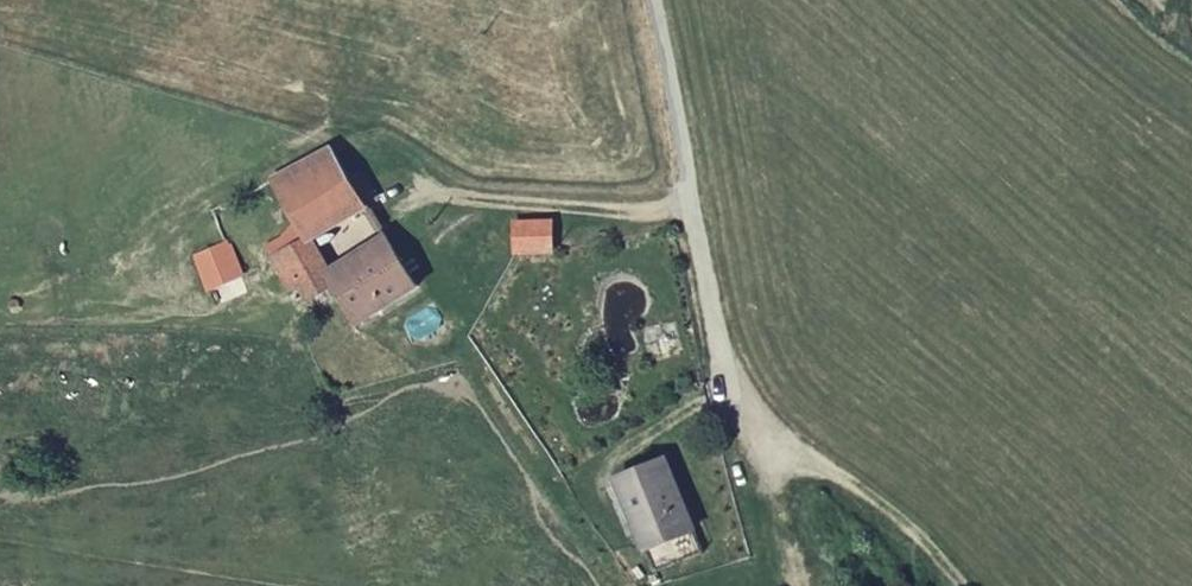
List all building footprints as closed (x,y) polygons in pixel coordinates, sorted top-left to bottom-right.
[(329,147),(271,179),(293,215),(275,239),(266,244),(290,291),(300,285),(308,298),(337,280),(330,269),(313,237),(365,206),(360,198),(373,190),(360,167),(347,176),(329,147)] [(520,251),(555,249),(552,217),(517,218),(520,251)] [(361,322),(417,284),(384,236),(371,244),(381,261),(340,286),(361,322)] [(229,240),(198,255),(212,290),(244,274),(229,240)] [(337,280),(340,286),(381,261),(371,244),(330,269),(337,280)] [(300,285),(290,291),(284,294),(297,316),(313,305),(308,298),(300,285)] [(704,549),(669,454),(623,473),(657,567),(704,549)]
